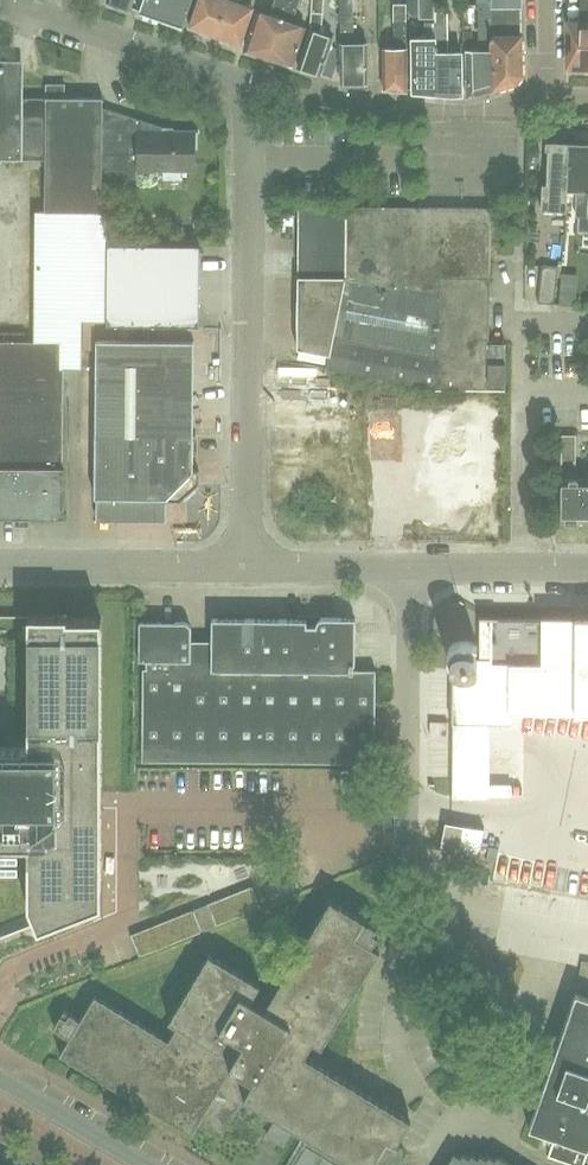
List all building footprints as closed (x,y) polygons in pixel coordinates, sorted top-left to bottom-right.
[(107,1),(130,8),(133,0),(107,0),(107,1)] [(139,11),(162,19),(168,0),(143,0),(139,11)] [(162,19),(182,26),(191,0),(168,0),(162,19)] [(189,25),(200,29),(201,33),(207,35),(210,33),(215,34),(227,0),(198,0),(189,25)] [(215,34),(220,36),(221,40),(226,42),(230,39),(240,43),(253,7),(255,0),(241,0),(240,2),(233,0),(227,0),(215,34)] [(269,55),(287,0),(276,0),(270,15),(257,10),(245,47),(269,55)] [(293,23),(301,0),(287,0),(269,55),(293,64),(306,27),(293,23)] [(311,29),(298,65),(321,73),(334,38),(322,33),(324,0),(313,0),(312,13),(311,29)] [(341,19),(341,43),(342,82),(367,82),(367,43),(354,43),(354,0),(341,0),(341,19)] [(480,4),(493,4),(493,23),(494,88),(515,82),(522,73),(522,66),(521,0),(480,0),(480,4)] [(580,22),(568,22),(569,66),(587,67),(587,0),(581,0),(580,22)] [(467,50),(468,96),(494,88),(493,23),(493,4),(480,4),(480,50),(479,50),(467,50)] [(383,48),(384,89),(409,91),(408,48),(407,5),(395,5),(395,48),(383,48)] [(452,94),(462,94),(462,51),(450,52),(449,12),(436,12),(436,22),(437,52),(437,93),(452,94)] [(412,39),(413,91),(437,93),(437,52),(436,22),(425,22),(426,38),(412,39)] [(23,159),(23,154),(23,92),(23,69),(7,63),(0,61),(0,159),(23,159)] [(37,210),(36,340),(64,341),(64,368),(82,369),(82,322),(107,322),(107,324),(199,325),(200,245),(108,244),(108,211),(102,211),(102,182),(102,154),(137,153),(137,169),(193,169),(194,131),(163,131),(164,126),(131,116),(103,107),(103,98),(65,97),(65,84),(46,84),(46,92),(46,154),(45,210),(37,210)] [(567,210),(568,188),(570,139),(557,138),(557,144),(549,143),(547,183),(542,183),(541,209),(567,210)] [(568,188),(578,188),(577,216),(579,216),(578,230),(587,231),(587,217),(587,216),(587,145),(584,145),(585,140),(570,139),(568,188)] [(326,367),(328,368),(437,388),(437,390),(490,390),(506,390),(506,342),(490,342),(491,207),(299,205),(298,348),(329,354),(326,367)] [(543,265),(539,301),(554,303),(558,266),(543,265)] [(97,339),(95,497),(147,497),(147,502),(166,502),(166,501),(181,501),(199,484),(199,470),(193,470),(194,455),(194,339),(97,339)] [(36,340),(0,340),(0,515),(15,515),(15,522),(29,523),(30,515),(62,516),(64,368),(64,341),(36,340)] [(434,513),(447,431),(321,412),(305,510),(379,522),(382,503),(374,502),(379,470),(407,474),(402,508),(434,513)] [(561,519),(587,519),(587,491),(583,491),(583,479),(576,479),(576,467),(576,443),(576,436),(576,435),(562,435),(561,519)] [(35,922),(38,929),(101,905),(101,618),(67,619),(67,615),(28,615),(28,747),(0,747),(0,935),(35,922)] [(480,658),(478,658),(477,656),(475,655),(474,653),(478,644),(472,642),(467,641),(461,641),(454,643),(449,649),(448,656),(449,662),(454,667),(454,668),(453,670),(452,723),(454,723),(455,723),(490,723),(512,723),(512,712),(587,712),(587,617),(548,617),(546,617),(521,616),(519,616),(480,616),(480,618),(490,618),(490,658),(480,658)] [(375,762),(375,729),(375,705),(375,672),(355,672),(353,672),(353,665),(353,663),(355,663),(355,617),(323,617),(321,617),(319,618),(317,620),(317,622),(317,624),(307,624),(307,618),(212,618),(212,642),(191,642),(191,629),(191,627),(189,624),(187,622),(184,622),(140,621),(139,661),(147,661),(146,670),(144,670),(143,761),(375,762)] [(448,721),(430,721),(430,735),(447,735),(448,721)] [(454,823),(446,822),(445,822),(441,847),(440,848),(480,855),(480,854),(480,852),(485,829),(454,823)] [(290,1127),(309,1138),(292,1164),(382,1164),(384,1161),(391,1164),(394,1164),(404,1148),(396,1143),(409,1121),(305,1058),(314,1044),(322,1049),(380,953),(371,947),(382,929),(331,898),(264,1008),(250,1000),(260,983),(209,952),(160,1034),(95,994),(81,1019),(64,1009),(53,1028),(69,1037),(60,1054),(148,1107),(192,1133),(197,1124),(220,1138),(244,1099),(290,1127)] [(544,1133),(554,1136),(548,1152),(582,1164),(587,1148),(587,997),(576,992),(529,1127),(544,1133)] [(498,1155),(496,1159),(489,1155),(487,1158),(481,1154),(478,1158),(472,1154),(470,1157),(463,1153),(461,1156),(455,1152),(447,1164),(514,1164),(498,1155)]
